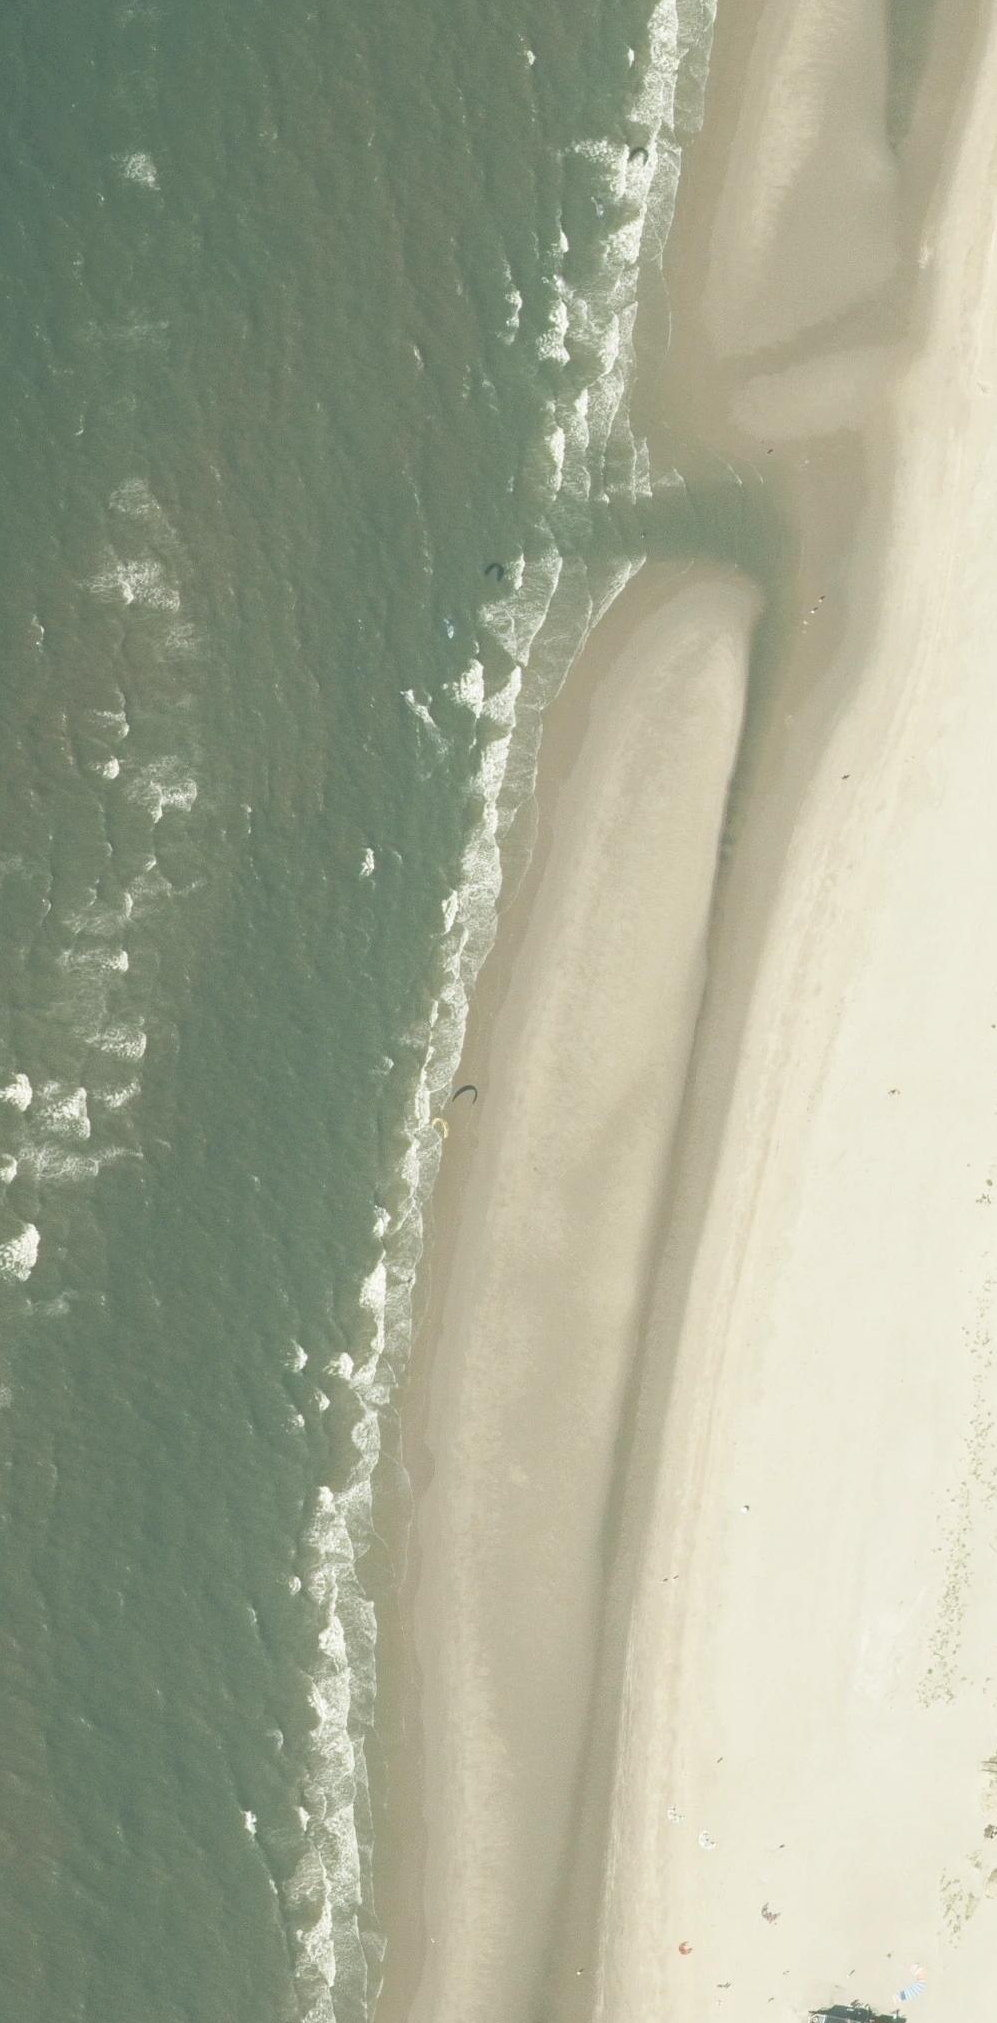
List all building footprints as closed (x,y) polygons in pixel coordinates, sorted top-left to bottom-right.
[(809,2014),(807,2022),(860,2022),(809,2014)]
